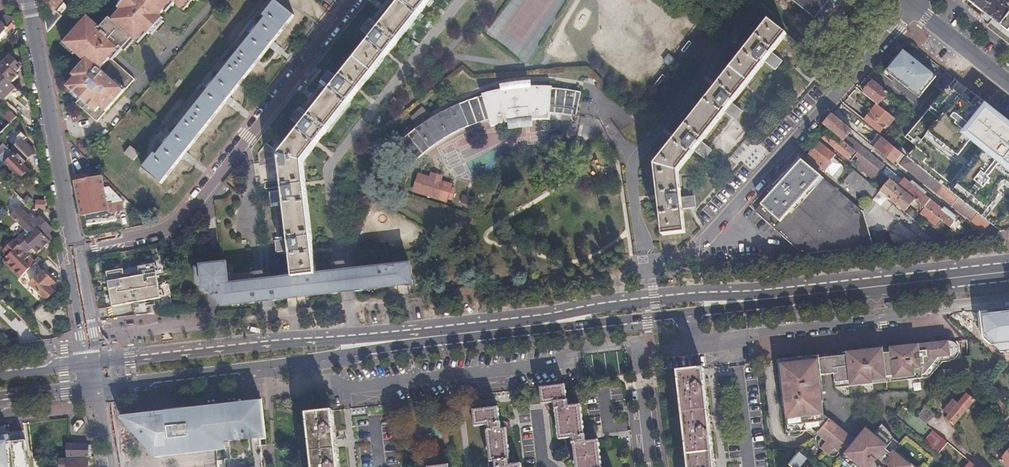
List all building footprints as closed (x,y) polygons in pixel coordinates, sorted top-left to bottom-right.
[(48,33),(55,25),(60,20),(69,9),(77,0),(43,0),(41,3),(52,13),(46,20),(48,33)] [(103,29),(90,18),(67,45),(88,63),(77,77),(79,79),(71,89),(84,100),(80,105),(102,123),(138,80),(113,59),(118,53),(123,47),(126,50),(135,39),(139,42),(148,31),(151,34),(155,30),(165,18),(161,15),(174,0),(183,8),(190,0),(127,0),(120,8),(123,11),(114,21),(111,19),(103,29)] [(293,15),(275,0),(263,15),(265,17),(262,21),(256,17),(242,35),(248,40),(219,77),(213,73),(199,90),(204,95),(175,133),(169,129),(155,146),(161,151),(157,155),(155,154),(143,168),(161,183),(293,15)] [(378,28),(371,38),(339,79),(331,88),(308,117),(301,127),(286,145),(279,154),(279,161),(283,189),(284,201),(289,238),(290,250),(293,278),(316,275),(303,162),(431,0),(401,0),(378,28)] [(830,0),(792,0),(815,18),(830,0)] [(1004,0),(961,0),(988,22),(1008,38),(1008,4),(1004,0)] [(7,15),(0,22),(0,37),(7,29),(9,31),(15,25),(13,23),(15,21),(15,17),(7,15)] [(787,34),(769,20),(653,164),(661,235),(684,231),(682,208),(681,196),(678,170),(694,149),(702,140),(724,112),(732,103),(765,61),(772,52),(787,34)] [(361,30),(371,38),(378,28),(369,21),(361,30)] [(1006,43),(1008,40),(1008,38),(988,22),(985,26),(1006,43)] [(782,60),(772,52),(765,61),(774,69),(782,60)] [(921,96),(936,77),(907,54),(900,54),(885,71),(917,97),(919,95),(921,96)] [(0,66),(0,69),(5,74),(12,81),(18,74),(16,72),(20,68),(17,65),(19,62),(11,55),(0,66)] [(4,99),(16,86),(12,81),(5,74),(0,69),(0,95),(4,99)] [(322,80),(331,88),(339,79),(329,71),(322,80)] [(955,73),(894,148),(900,153),(905,157),(910,161),(922,171),(942,187),(990,225),(998,231),(1008,230),(1008,115),(955,73)] [(862,94),(876,105),(877,106),(888,94),(873,82),(862,94)] [(542,85),(542,83),(539,83),(525,83),(523,83),(517,83),(515,84),(508,85),(506,85),(498,86),(492,87),(490,88),(491,92),(482,95),(483,97),(478,98),(469,101),(464,103),(451,109),(450,109),(448,110),(443,112),(436,116),(429,121),(422,125),(416,130),(409,135),(401,142),(409,151),(406,153),(414,162),(423,155),(423,154),(425,153),(427,151),(429,149),(430,149),(432,147),(437,144),(443,140),(444,139),(446,138),(450,136),(455,133),(459,131),(464,129),(468,127),(476,123),(480,122),(489,119),(492,128),(513,124),(513,125),(530,123),(530,121),(550,121),(550,111),(558,112),(567,113),(573,113),(575,114),(579,92),(575,91),(570,90),(561,89),(551,89),(551,85),(542,85)] [(15,93),(21,108),(28,105),(22,91),(15,93)] [(788,95),(777,110),(782,115),(794,100),(788,95)] [(741,110),(732,103),(724,112),(734,119),(741,110)] [(876,105),(864,121),(880,134),(886,127),(888,128),(895,120),(877,106),(876,105)] [(10,123),(18,116),(10,108),(0,118),(0,134),(10,123)] [(421,109),(410,119),(415,124),(426,115),(421,109)] [(291,119),(301,127),(308,117),(298,110),(291,119)] [(827,121),(822,126),(829,132),(880,172),(885,167),(847,137),(850,134),(852,131),(832,115),(830,117),(827,121)] [(11,150),(23,163),(35,151),(24,140),(26,138),(21,132),(14,140),(14,143),(16,145),(11,150)] [(880,172),(829,132),(823,140),(851,162),(855,156),(859,159),(857,161),(858,162),(855,166),(873,181),(876,177),(880,172)] [(263,152),(265,163),(279,161),(279,154),(286,145),(276,136),(263,152)] [(873,143),(870,146),(893,164),(896,161),(899,164),(902,160),(905,157),(900,153),(894,148),(878,136),(873,143)] [(702,140),(694,149),(704,157),(711,148),(702,140)] [(835,155),(820,143),(809,157),(836,180),(844,169),(832,159),(835,155)] [(131,146),(125,154),(134,161),(140,154),(131,146)] [(5,163),(21,178),(29,169),(23,163),(11,150),(8,148),(0,156),(0,168),(5,163)] [(411,164),(414,162),(406,153),(404,156),(409,162),(411,164)] [(755,211),(804,255),(874,247),(863,212),(824,179),(802,160),(761,205),(755,211)] [(870,203),(872,200),(879,191),(849,166),(840,177),(870,203)] [(886,168),(882,173),(883,175),(887,178),(890,180),(899,187),(910,196),(915,200),(925,208),(941,221),(950,228),(958,218),(944,206),(942,210),(924,196),(927,193),(912,180),(910,183),(905,179),(903,181),(886,168)] [(942,187),(922,171),(917,177),(939,195),(984,232),(990,225),(942,187)] [(87,173),(74,175),(80,204),(82,216),(114,210),(112,201),(123,198),(109,184),(104,185),(102,177),(88,179),(87,173)] [(439,182),(429,179),(418,175),(414,190),(445,200),(450,185),(439,182)] [(890,180),(880,192),(905,212),(909,207),(915,200),(910,196),(899,187),(890,180)] [(722,200),(708,187),(703,192),(717,205),(722,200)] [(270,191),(272,202),(284,201),(283,189),(270,191)] [(681,196),(682,208),(694,207),(693,195),(681,196)] [(37,209),(47,210),(48,200),(38,199),(37,209)] [(44,235),(50,241),(51,239),(52,238),(51,236),(51,235),(50,233),(48,232),(53,228),(41,215),(38,217),(34,213),(31,215),(20,204),(10,214),(10,215),(26,230),(30,234),(31,235),(38,229),(44,235)] [(905,212),(914,219),(918,214),(909,207),(905,212)] [(936,227),(941,221),(925,208),(920,214),(936,227)] [(15,241),(27,253),(44,235),(38,229),(31,235),(30,234),(26,230),(15,241)] [(276,239),(277,251),(290,250),(289,238),(276,239)] [(4,260),(20,278),(36,261),(27,253),(15,241),(14,240),(3,251),(8,256),(4,260)] [(42,268),(37,262),(31,268),(37,274),(42,268)] [(123,269),(106,273),(112,308),(161,299),(155,263),(138,267),(140,276),(124,278),(123,269)] [(276,299),(286,298),(286,295),(296,294),(296,295),(296,294),(296,297),(317,294),(317,293),(325,292),(325,293),(336,292),(358,289),(368,288),(368,287),(377,286),(377,287),(397,285),(397,283),(407,282),(411,282),(411,276),(410,265),(405,265),(404,264),(356,270),(333,273),(316,275),(293,278),(273,280),(250,283),(231,285),(228,285),(227,280),(231,280),(230,273),(226,273),(225,265),(196,268),(197,284),(201,284),(202,290),(205,293),(211,292),(223,305),(231,304),(231,303),(241,302),(241,303),(252,302),(276,299)] [(55,291),(53,289),(50,286),(55,280),(44,270),(25,289),(41,304),(55,291)] [(53,289),(58,283),(55,280),(50,286),(53,289)] [(5,302),(0,306),(0,309),(10,318),(16,312),(5,302)] [(982,315),(984,338),(1001,353),(1008,352),(1008,312),(982,315)] [(868,350),(831,355),(833,374),(835,388),(851,386),(850,383),(857,383),(858,385),(872,384),(872,381),(873,381),(875,381),(886,380),(886,377),(893,377),(893,379),(907,377),(907,380),(922,378),(921,375),(932,374),(942,362),(950,361),(950,360),(955,358),(957,356),(958,353),(959,351),(958,348),(957,346),(956,344),(954,342),(952,342),(950,341),(948,341),(903,346),(904,349),(890,351),(890,352),(883,353),(882,351),(868,353),(868,350)] [(833,374),(831,355),(819,356),(821,376),(833,374)] [(819,356),(803,358),(803,361),(792,362),(792,359),(781,360),(785,398),(782,399),(783,407),(785,406),(788,433),(818,430),(819,431),(817,434),(821,438),(819,441),(819,445),(819,446),(821,450),(821,449),(829,455),(828,456),(831,456),(834,457),(837,456),(840,453),(857,466),(915,466),(894,450),(900,444),(894,439),(890,433),(884,426),(879,432),(876,437),(865,449),(863,447),(829,419),(827,422),(824,419),(822,402),(817,402),(816,395),(819,395),(818,381),(821,381),(821,376),(819,356)] [(688,466),(714,466),(703,370),(677,373),(688,466)] [(953,389),(957,384),(949,377),(944,382),(953,389)] [(967,392),(962,388),(957,384),(953,389),(963,398),(966,394),(967,392)] [(598,441),(586,443),(585,436),(583,436),(580,406),(568,407),(568,400),(566,401),(564,386),(540,389),(542,405),(554,403),(554,407),(555,410),(556,410),(559,439),(560,439),(571,438),(572,445),(574,445),(576,466),(601,466),(598,441)] [(939,396),(936,393),(929,401),(920,412),(930,420),(935,414),(932,412),(936,407),(931,404),(933,401),(934,402),(939,396)] [(974,401),(966,394),(963,398),(958,404),(953,400),(944,411),(948,415),(946,418),(954,424),(974,401)] [(121,417),(155,456),(217,452),(219,466),(264,466),(261,441),(266,441),(261,401),(121,417)] [(521,465),(509,466),(508,460),(510,460),(506,429),(502,430),(501,423),(500,423),(498,408),(473,411),(475,426),(487,425),(488,432),(487,432),(491,462),(495,462),(495,466),(522,466),(521,465)] [(333,412),(307,415),(309,431),(310,438),(313,466),(339,466),(337,451),(335,433),(333,412)] [(930,420),(920,412),(916,416),(926,424),(930,420)] [(879,432),(884,426),(883,426),(883,425),(882,425),(882,424),(877,430),(873,435),(876,437),(879,432)] [(926,441),(939,452),(948,442),(934,431),(926,441)] [(867,442),(863,447),(865,449),(876,437),(873,435),(871,433),(868,433),(866,433),(865,434),(864,436),(864,438),(865,440),(867,442)] [(27,439),(11,441),(11,436),(0,437),(0,466),(30,466),(27,439)] [(68,457),(89,458),(89,444),(68,443),(68,457)] [(1000,461),(1008,466),(1008,450),(1000,461)] [(790,465),(792,466),(795,466),(804,456),(801,454),(799,452),(794,458),(795,459),(790,465)] [(61,459),(61,466),(88,466),(88,460),(61,459)]
